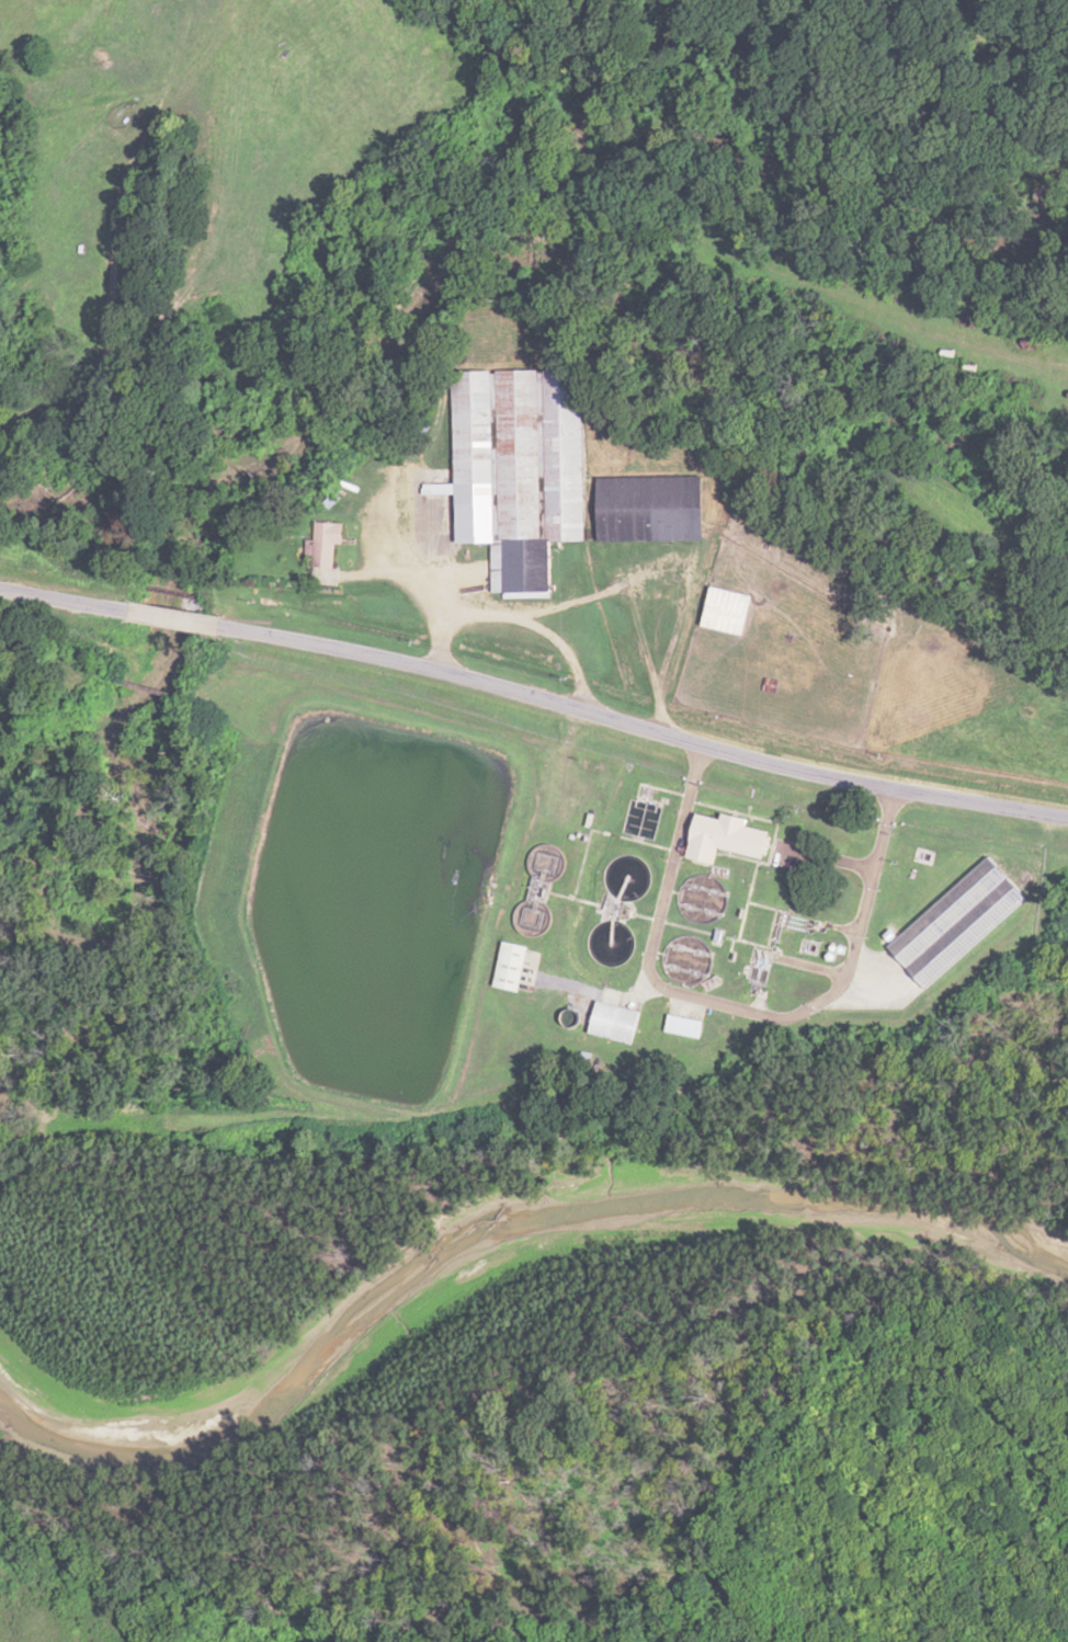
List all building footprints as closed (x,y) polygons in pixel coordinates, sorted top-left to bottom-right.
[(454,371),(456,484),(425,485),(425,494),(455,493),(456,544),(493,544),(493,593),(552,592),(552,542),(586,541),(584,369),(454,371)] [(336,544),(344,544),(345,523),(315,522),(314,567),(336,568),(336,544)] [(704,627),(744,636),(753,595),(713,586),(704,627)] [(1034,721),(1040,707),(1028,703),(1022,717),(1034,721)] [(719,848),(767,858),(774,825),(723,815),(723,817),(698,812),(690,856),(716,861),(719,848)] [(1004,906),(1019,897),(996,855),(980,864),(1004,906)] [(644,1011),(600,1000),(592,1034),(636,1044),(644,1011)]
